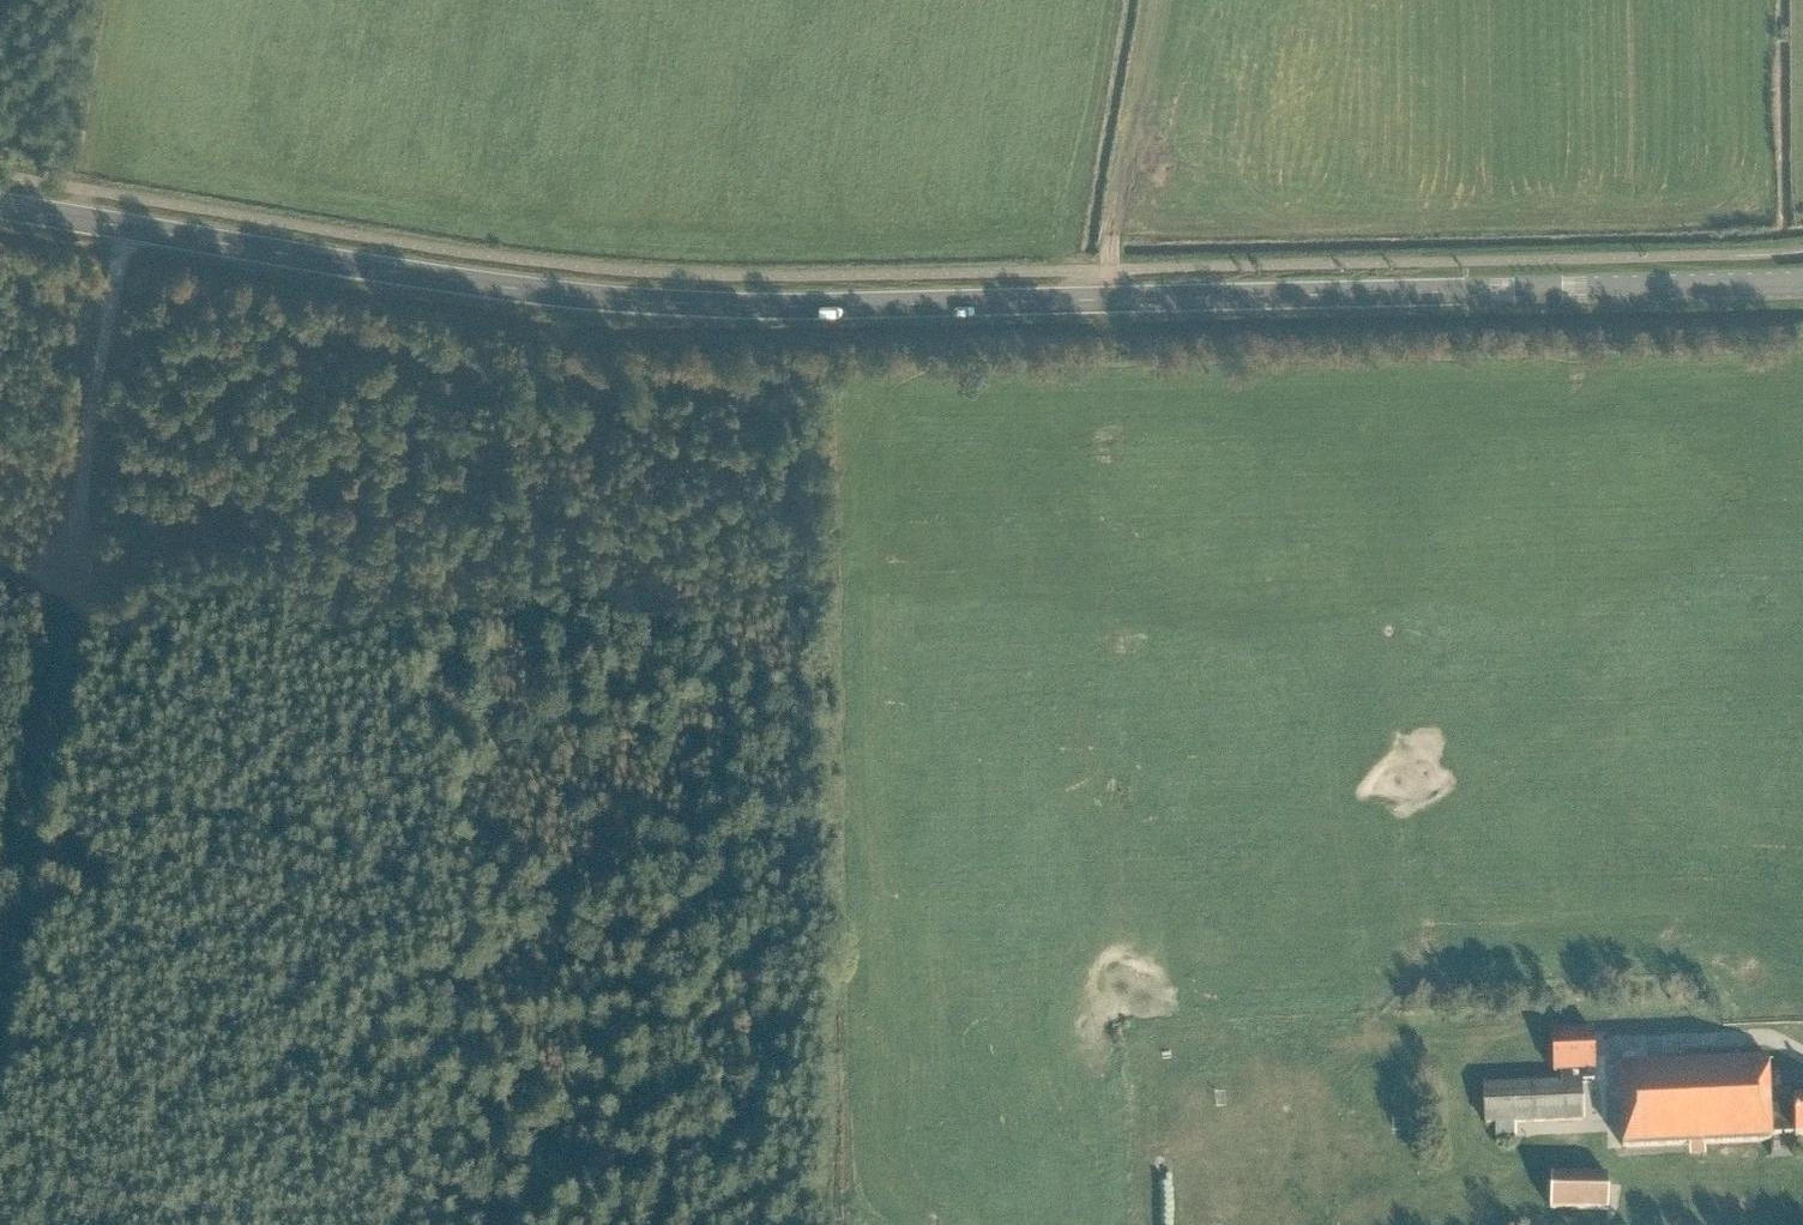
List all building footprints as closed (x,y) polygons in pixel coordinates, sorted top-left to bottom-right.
[(1559,1073),(1559,1082),(1482,1085),(1484,1127),(1494,1127),(1495,1139),(1515,1138),(1515,1126),(1584,1122),(1582,1082),(1595,1081),(1595,1052),(1594,1028),(1551,1030),(1552,1073),(1559,1073)] [(1802,1136),(1802,1100),(1793,1101),(1793,1108),(1769,1109),(1767,1058),(1618,1064),(1622,1149),(1770,1142),(1770,1135),(1794,1134),(1794,1137),(1802,1136)] [(1608,1177),(1550,1176),(1551,1211),(1608,1212),(1608,1177)]
